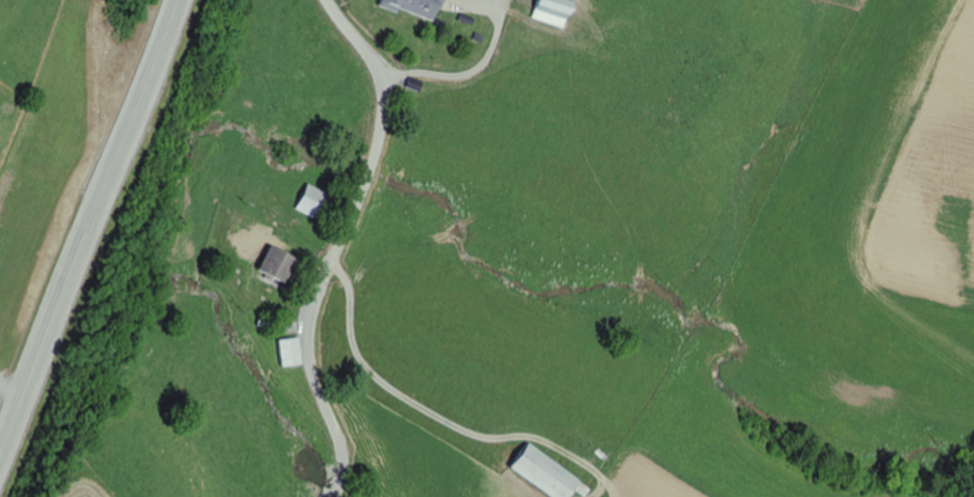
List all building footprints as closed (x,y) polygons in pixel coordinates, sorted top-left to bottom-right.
[(384,6),(440,21),(446,0),(386,0),(384,6)] [(577,0),(540,0),(535,18),(569,28),(577,0)] [(335,196),(310,184),(297,209),(322,222),(335,196)] [(300,259),(275,245),(261,270),(287,284),(300,259)] [(283,366),(304,365),(303,339),(283,339),(283,366)] [(554,496),(570,496),(575,490),(584,496),(585,496),(591,487),(528,443),(511,467),(554,496)]
